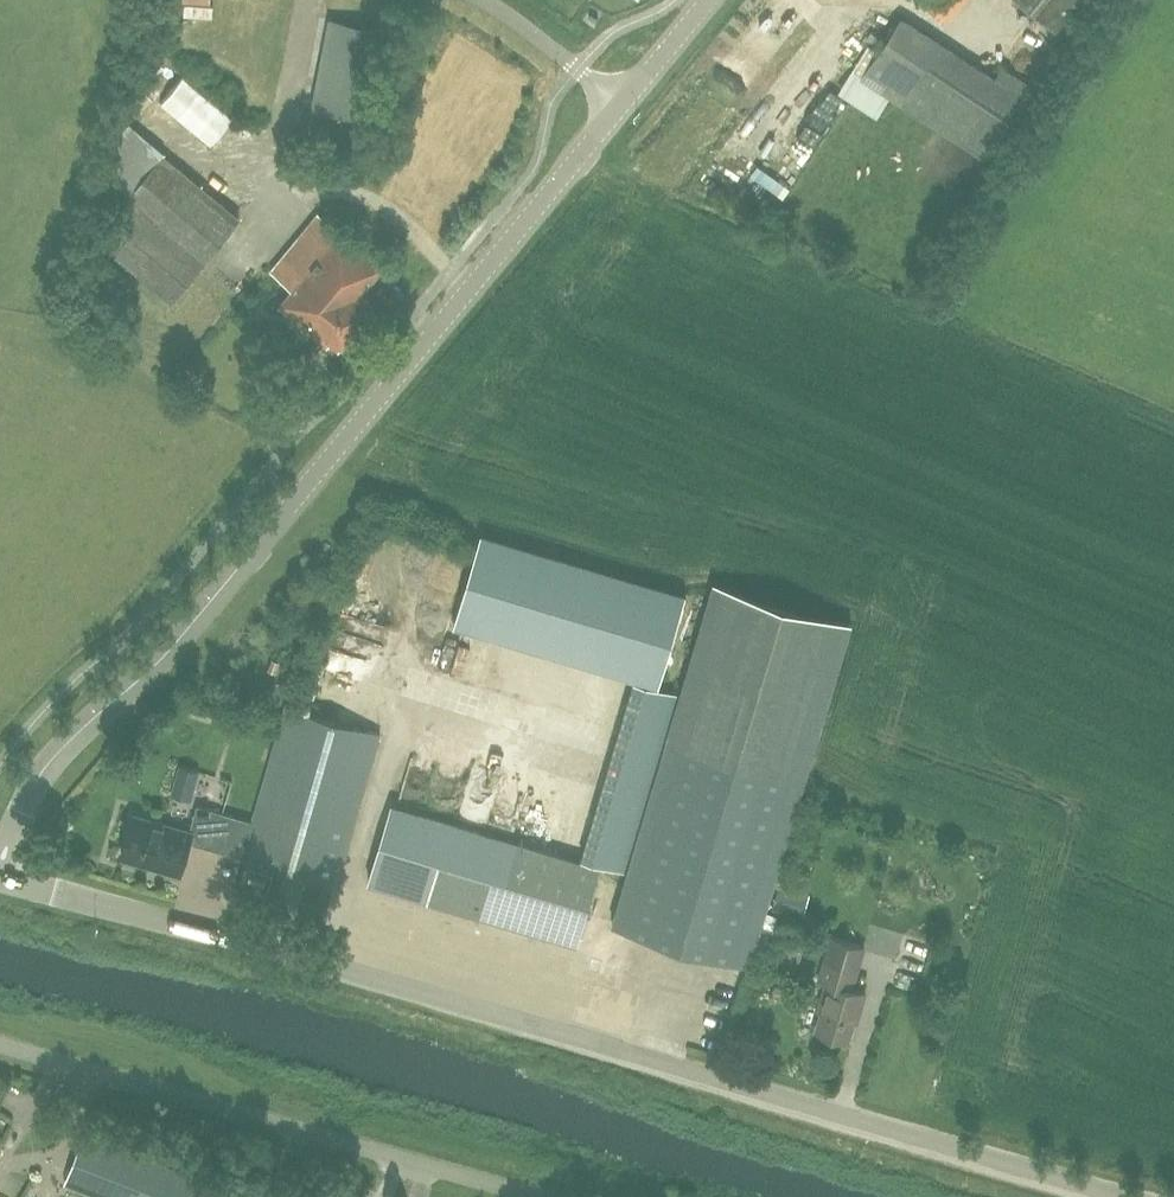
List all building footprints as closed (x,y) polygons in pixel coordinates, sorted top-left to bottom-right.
[(966,0),(923,0),(949,22),(966,0)] [(1063,35),(1091,0),(1020,0),(1063,35)] [(899,18),(862,76),(903,103),(940,45),(899,18)] [(357,116),(357,114),(369,117),(373,97),(361,94),(374,28),(345,22),(327,110),(357,116)] [(775,225),(847,106),(787,70),(764,55),(693,178),(775,225)] [(499,87),(495,96),(516,105),(520,96),(499,87)] [(96,234),(167,295),(170,298),(235,223),(161,160),(96,234)] [(281,258),(303,277),(293,288),(279,305),(327,344),(331,340),(339,346),(373,305),(358,293),(381,265),(340,231),(339,232),(317,214),(281,258)] [(663,669),(683,579),(476,534),(456,623),(663,669)] [(681,692),(667,741),(628,871),(612,922),(750,963),(804,782),(852,622),(713,581),(681,692)] [(481,659),(482,627),(458,626),(457,658),(481,659)] [(633,678),(580,856),(628,871),(667,741),(681,692),(633,678)] [(243,856),(336,883),(380,734),(286,707),(253,821),(197,805),(189,831),(133,815),(121,855),(179,872),(188,841),(243,857),(243,856)] [(179,766),(171,794),(192,800),(200,772),(200,771),(179,765),(179,766)] [(404,783),(402,793),(428,797),(429,787),(404,783)] [(577,941),(600,866),(391,804),(368,879),(577,941)] [(831,937),(823,965),(819,980),(827,983),(818,1010),(822,1011),(816,1030),(848,1040),(854,1021),(857,1021),(865,993),(852,989),(864,947),(831,937)] [(66,1181),(81,1187),(106,1196),(192,1196),(199,1179),(99,1140),(84,1135),(66,1181)]
